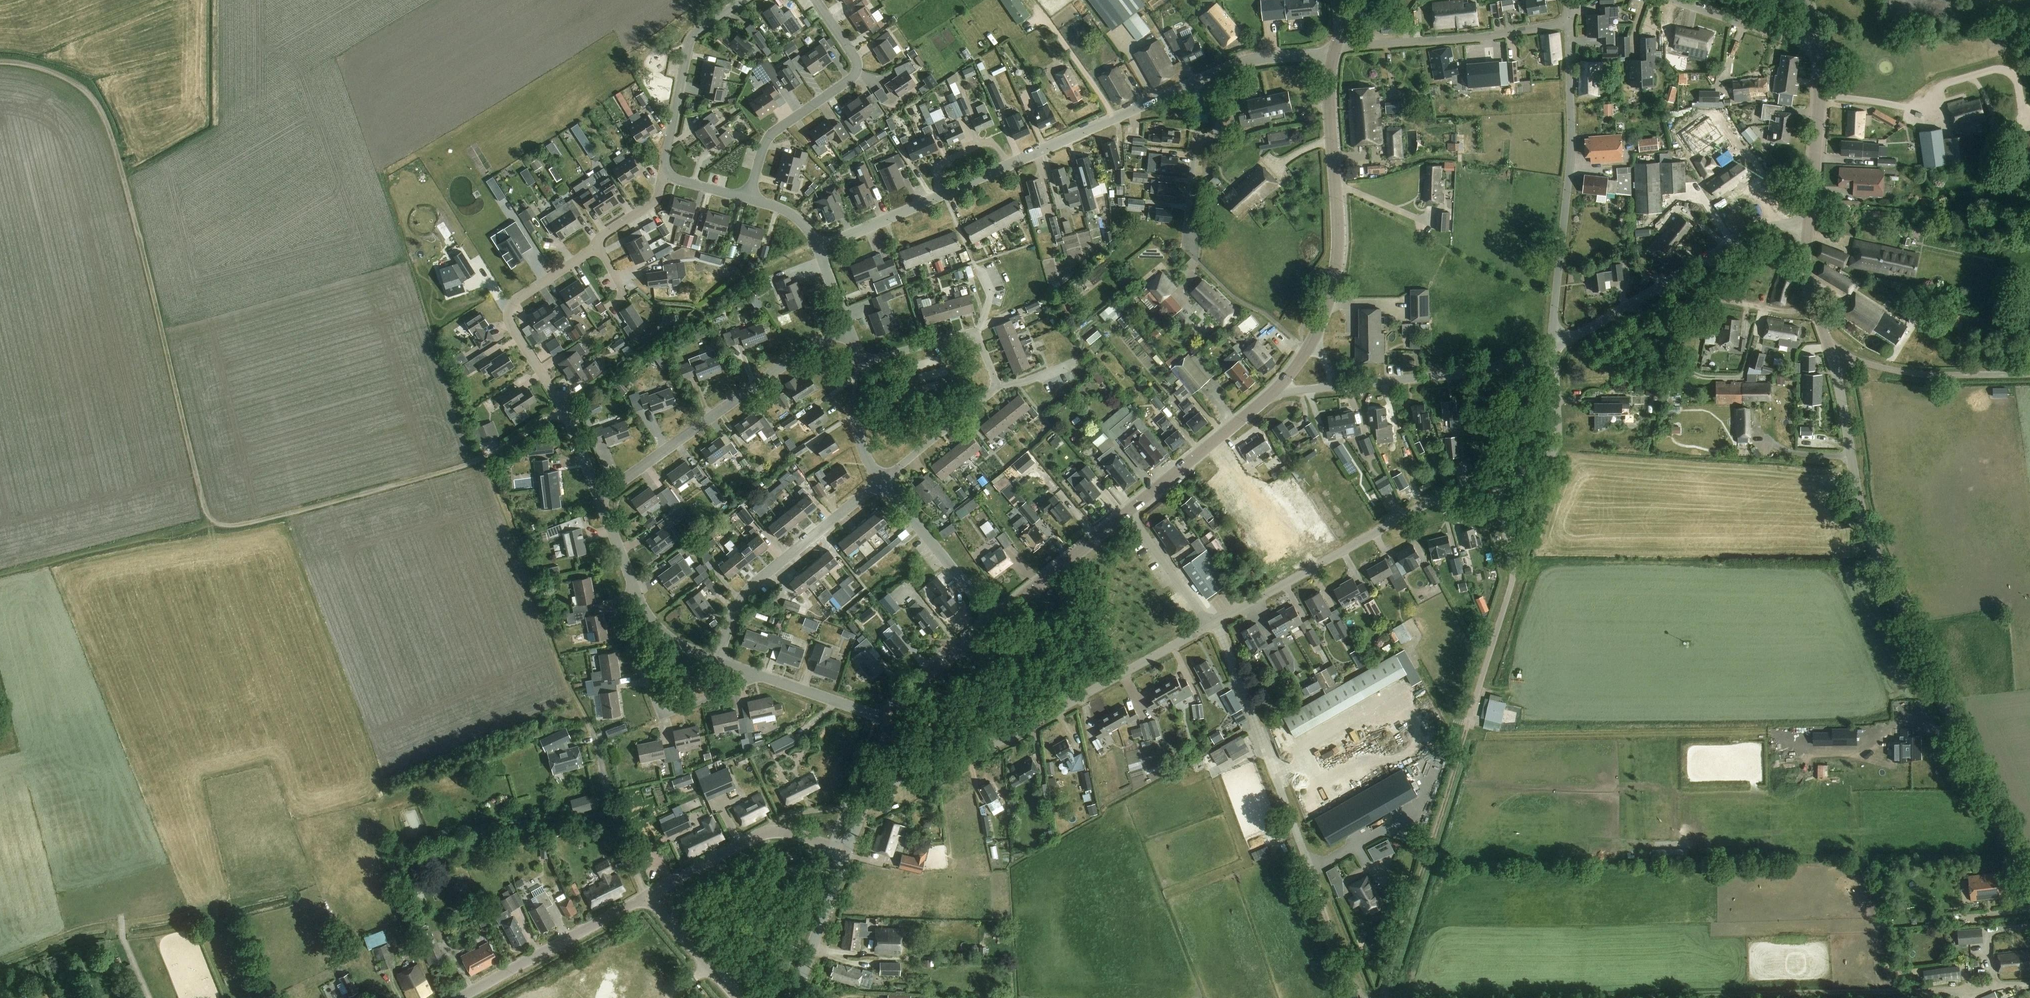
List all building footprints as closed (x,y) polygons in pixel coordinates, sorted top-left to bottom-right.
[(855,25),(871,14),(865,6),(868,4),(865,0),(863,0),(854,6),(857,11),(849,16),(855,25)] [(1030,16),(1019,0),(1001,0),(1017,24),(1030,16)] [(1141,0),(1090,0),(1113,30),(1123,22),(1137,40),(1150,30),(1136,12),(1145,5),(1141,0)] [(1272,20),(1287,18),(1287,19),(1296,18),(1296,16),(1319,14),(1317,4),(1319,3),(1318,0),(1270,0),(1272,20)] [(1501,0),(1503,11),(1515,9),(1513,0),(1503,0),(1501,0)] [(1521,1),(1523,10),(1528,8),(1529,13),(1531,13),(1533,14),(1536,13),(1537,12),(1547,10),(1547,8),(1548,7),(1547,2),(1545,2),(1545,0),(1524,0),(1521,1)] [(1464,4),(1464,1),(1433,4),(1435,28),(1458,25),(1459,27),(1469,26),(1476,25),(1479,25),(1475,3),(1464,4)] [(1495,2),(1497,13),(1496,13),(1497,18),(1503,17),(1500,1),(1495,2)] [(1223,11),(1216,3),(1200,17),(1211,30),(1224,46),(1241,33),(1223,11)] [(782,15),(775,4),(762,12),(774,29),(782,23),(787,30),(797,23),(788,11),(782,15)] [(1587,26),(1609,25),(1614,25),(1613,18),(1619,18),(1618,6),(1600,7),(1601,14),(1587,15),(1587,26)] [(871,14),(855,25),(861,34),(869,28),(872,33),(883,26),(879,21),(877,22),(871,14)] [(1088,14),(1083,18),(1086,22),(1091,18),(1088,14)] [(1609,25),(1587,26),(1588,37),(1602,36),(1602,44),(1614,43),(1613,32),(1609,32),(1609,25)] [(1183,55),(1187,63),(1204,55),(1199,42),(1196,44),(1191,34),(1179,39),(1173,28),(1164,33),(1173,50),(1181,46),(1184,54),(1183,55)] [(1700,32),(1677,28),(1674,46),(1694,50),(1692,60),(1702,63),(1703,59),(1705,60),(1706,52),(1708,53),(1714,33),(1701,29),(1700,32)] [(757,30),(750,35),(761,49),(767,43),(757,30)] [(896,45),(887,31),(879,37),(882,42),(873,48),(878,56),(877,56),(882,64),(896,55),(891,48),(896,45)] [(1561,59),(1559,32),(1542,35),(1544,53),(1543,53),(1544,65),(1558,64),(1557,59),(1561,59)] [(752,45),(738,33),(732,40),(728,36),(723,42),(732,49),(734,47),(739,52),(737,54),(741,57),(745,53),(749,57),(755,50),(751,46),(752,45)] [(811,51),(822,68),(832,61),(826,51),(831,48),(824,38),(819,41),(821,44),(811,51)] [(1642,60),(1656,60),(1655,38),(1640,38),(1641,60),(1627,60),(1627,69),(1631,69),(1631,87),(1643,86),(1642,60)] [(1173,65),(1158,40),(1134,54),(1154,87),(1176,74),(1171,66),(1173,65)] [(792,52),(788,45),(783,48),(787,55),(792,52)] [(1451,75),(1459,73),(1457,62),(1454,62),(1452,54),(1451,47),(1429,52),(1435,79),(1452,76),(1451,75)] [(913,49),(907,54),(911,59),(917,55),(913,49)] [(793,58),(791,60),(797,69),(799,72),(806,66),(812,75),(822,68),(811,51),(801,58),(799,55),(793,58)] [(1796,95),(1798,85),(1795,84),(1799,57),(1782,55),(1780,66),(1779,67),(1778,75),(1776,75),(1773,92),(1780,93),(1778,103),(1792,105),(1793,95),(1796,95)] [(918,56),(915,58),(921,67),(924,65),(918,56)] [(767,58),(759,63),(760,64),(771,80),(772,81),(779,77),(789,91),(799,83),(792,72),(797,69),(791,60),(790,59),(783,63),(785,67),(777,73),(767,58)] [(702,76),(721,80),(723,72),(729,73),(731,62),(717,59),(716,66),(704,64),(702,76)] [(1656,68),(1656,60),(1642,60),(1643,86),(1654,86),(1653,68),(1656,68)] [(915,70),(909,61),(894,68),(897,76),(885,85),(889,92),(886,94),(894,89),(899,98),(900,97),(899,97),(916,85),(909,74),(915,70)] [(982,61),(976,64),(979,70),(984,80),(990,77),(985,67),(982,61)] [(1508,62),(1510,83),(1520,82),(1519,71),(1518,71),(1517,61),(1508,62)] [(1603,62),(1582,61),(1581,73),(1578,73),(1577,81),(1580,81),(1580,87),(1577,88),(1576,95),(1600,96),(1600,72),(1602,72),(1603,62)] [(1468,73),(1461,74),(1462,85),(1469,85),(1469,87),(1501,85),(1500,78),(1499,62),(1467,65),(1468,73)] [(760,64),(751,70),(758,79),(759,78),(764,84),(771,80),(760,64)] [(972,66),(964,70),(965,73),(968,78),(976,74),(972,66)] [(1004,66),(991,73),(993,76),(1006,70),(1004,66)] [(1119,104),(1133,95),(1117,67),(1099,77),(1114,102),(1117,101),(1119,104)] [(1056,75),(1067,97),(1069,96),(1073,102),(1081,98),(1078,91),(1080,90),(1077,85),(1078,84),(1070,68),(1056,75)] [(926,84),(918,89),(922,94),(929,89),(937,83),(931,74),(923,79),(926,84)] [(721,80),(702,76),(699,89),(711,91),(709,98),(723,101),(725,90),(720,89),(721,80)] [(1768,96),(1766,76),(1758,77),(1758,81),(1752,81),(1752,79),(1742,80),(1742,82),(1733,82),(1735,101),(1746,100),(1746,99),(1751,99),(1751,97),(1768,96)] [(951,83),(955,93),(960,91),(956,80),(951,83)] [(985,86),(996,110),(1004,107),(994,82),(985,86)] [(777,95),(770,84),(762,89),(765,94),(750,104),(760,118),(769,112),(768,112),(777,106),(772,98),(777,95)] [(1668,99),(1676,101),(1680,85),(1672,84),(1668,99)] [(1350,110),(1348,110),(1351,146),(1382,144),(1378,92),(1375,92),(1374,87),(1350,89),(1351,100),(1349,100),(1350,110)] [(1036,109),(1038,115),(1034,117),(1039,129),(1055,122),(1041,88),(1030,93),(1037,108),(1036,109)] [(1292,109),(1288,91),(1248,100),(1252,118),(1247,119),(1246,114),(1239,116),(1242,127),(1286,118),(1284,111),(1292,109)] [(614,95),(618,102),(619,102),(622,106),(622,105),(630,117),(633,115),(619,92),(614,95)] [(643,107),(649,102),(643,92),(636,96),(643,107)] [(1699,92),(1698,104),(1719,104),(1719,92),(1699,92)] [(960,93),(954,96),(956,100),(962,115),(969,112),(961,93),(960,93)] [(853,102),(864,118),(874,111),(878,116),(883,113),(876,103),(871,106),(863,94),(853,102)] [(1985,119),(1979,99),(1965,103),(1964,99),(1948,104),(1954,128),(1985,119)] [(956,100),(950,103),(956,118),(962,115),(956,100)] [(858,123),(864,118),(853,102),(842,109),(850,120),(846,123),(853,135),(862,129),(858,123)] [(1399,102),(1385,103),(1386,106),(1386,113),(1400,112),(1399,102)] [(1778,130),(1791,131),(1793,113),(1780,112),(1781,106),(1763,103),(1761,118),(1770,119),(1769,125),(1779,127),(1778,130)] [(993,125),(984,104),(976,107),(980,117),(971,121),(976,132),(993,125)] [(925,105),(920,108),(924,118),(930,116),(925,105)] [(1872,116),(1882,122),(1886,115),(1876,109),(1872,116)] [(1865,111),(1849,110),(1848,127),(1847,127),(1847,137),(1863,138),(1864,123),(1865,123),(1865,111)] [(633,115),(648,137),(657,131),(647,115),(642,119),(637,112),(633,115)] [(695,132),(702,141),(716,130),(713,125),(719,121),(713,112),(703,119),(706,124),(695,132)] [(1006,117),(1011,128),(1010,129),(1014,139),(1029,133),(1024,122),(1023,122),(1019,112),(1006,117)] [(648,137),(633,115),(630,117),(629,117),(633,124),(628,127),(638,143),(648,137)] [(1712,115),(1686,131),(1698,151),(1725,135),(1712,115)] [(891,117),(886,120),(890,131),(896,128),(891,117)] [(818,126),(828,140),(833,137),(838,143),(847,137),(840,127),(835,130),(827,119),(818,126)] [(943,119),(934,123),(940,135),(944,134),(949,144),(965,137),(957,121),(946,126),(943,119)] [(1736,125),(1741,131),(1746,127),(1742,121),(1736,125)] [(925,136),(918,139),(925,155),(938,149),(931,135),(933,134),(929,125),(922,128),(925,136)] [(1779,127),(1769,125),(1768,140),(1789,143),(1791,131),(1778,130),(1779,127)] [(828,140),(818,126),(809,132),(817,143),(812,146),(819,156),(828,150),(823,144),(828,140)] [(1750,144),(1758,138),(1749,126),(1741,133),(1750,144)] [(1401,128),(1385,129),(1386,143),(1388,143),(1389,160),(1404,159),(1401,128)] [(1947,164),(1946,164),(1977,159),(1973,133),(1943,138),(1942,129),(1920,132),(1925,167),(1947,164)] [(708,150),(714,145),(718,150),(732,140),(726,131),(720,135),(716,130),(702,141),(708,150)] [(1179,132),(1162,130),(1162,135),(1153,134),(1152,142),(1161,143),(1162,142),(1178,143),(1179,132)] [(1268,134),(1270,145),(1290,141),(1288,130),(1268,134)] [(925,155),(918,139),(910,143),(907,135),(900,138),(904,147),(906,146),(912,161),(925,155)] [(1623,161),(1621,135),(1589,137),(1590,139),(1585,139),(1586,155),(1591,155),(1592,163),(1623,161)] [(2029,161),(2029,135),(2020,137),(2023,162),(2029,161)] [(865,141),(869,146),(877,140),(873,136),(865,141)] [(587,138),(580,142),(589,156),(591,158),(592,158),(595,162),(600,159),(595,151),(587,138)] [(1638,140),(1640,152),(1659,150),(1657,138),(1638,140)] [(1458,143),(1457,143),(1457,139),(1452,139),(1452,143),(1448,143),(1448,150),(1458,150),(1458,143)] [(865,140),(859,144),(863,150),(869,146),(865,141),(865,140)] [(1120,165),(1118,156),(1114,141),(1102,144),(1105,157),(1102,158),(1105,170),(1120,165)] [(1863,142),(1842,141),(1841,155),(1849,156),(1848,157),(1862,158),(1862,156),(1878,157),(1879,144),(1863,143),(1863,142)] [(552,142),(545,146),(551,154),(557,150),(552,142)] [(857,145),(851,149),(855,155),(861,151),(857,145)] [(1132,146),(1131,154),(1146,155),(1147,147),(1132,146)] [(780,166),(799,171),(801,163),(805,164),(808,153),(796,150),(794,157),(783,154),(780,166)] [(617,156),(632,179),(641,172),(631,157),(626,160),(622,154),(617,156)] [(904,166),(898,154),(887,159),(890,165),(880,170),(889,192),(904,185),(897,169),(904,166)] [(1161,155),(1154,154),(1153,165),(1160,166),(1160,168),(1175,169),(1177,158),(1161,156),(1161,155)] [(632,179),(617,156),(613,159),(618,166),(612,169),(622,185),(632,179)] [(1076,160),(1081,175),(1084,188),(1078,190),(1084,211),(1096,208),(1090,187),(1098,185),(1092,163),(1090,163),(1088,156),(1076,160)] [(1703,156),(1695,161),(1706,177),(1713,173),(1710,168),(1715,165),(1711,158),(1706,161),(1703,156)] [(1743,159),(1742,158),(1720,174),(1707,183),(1717,197),(1727,189),(1728,191),(1737,185),(1735,183),(1740,179),(1743,183),(1756,174),(1745,158),(1743,159)] [(536,159),(529,163),(533,171),(540,166),(536,159)] [(1895,167),(1895,160),(1878,159),(1878,166),(1895,167)] [(1648,163),(1635,164),(1637,213),(1662,212),(1661,210),(1661,193),(1669,193),(1686,192),(1685,168),(1685,162),(1685,161),(1673,162),(1661,163),(1661,162),(1648,163)] [(825,167),(830,175),(835,172),(830,164),(825,167)] [(873,185),(864,164),(855,168),(862,184),(850,189),(858,209),(874,203),(868,188),(873,185)] [(1268,195),(1281,186),(1271,176),(1261,165),(1239,185),(1240,186),(1236,190),(1233,187),(1222,198),(1238,216),(1249,205),(1252,209),(1256,205),(1255,201),(1258,198),(1262,200),(1268,195)] [(1441,166),(1428,165),(1428,179),(1426,179),(1424,201),(1444,203),(1444,180),(1441,180),(1441,166)] [(554,166),(549,169),(552,175),(557,172),(554,166)] [(799,171),(780,166),(776,179),(787,182),(785,189),(797,192),(800,181),(796,180),(799,171)] [(1075,182),(1069,183),(1067,176),(1066,176),(1063,167),(1052,171),(1056,185),(1062,184),(1065,193),(1066,193),(1070,207),(1080,205),(1078,198),(1080,198),(1077,189),(1075,182)] [(1630,167),(1628,167),(1617,168),(1617,174),(1618,181),(1608,180),(1608,177),(1594,175),(1594,177),(1585,176),(1584,192),(1592,192),(1592,194),(1606,195),(1607,192),(1616,193),(1631,195),(1630,167)] [(603,168),(588,178),(594,186),(598,192),(609,209),(619,203),(613,194),(618,191),(610,178),(608,175),(603,168)] [(1884,170),(1839,168),(1839,186),(1853,187),(1853,196),(1883,197),(1884,170)] [(1133,172),(1132,181),(1146,183),(1147,174),(1133,172)] [(1215,188),(1222,182),(1216,176),(1209,181),(1215,188)] [(493,177),(486,181),(499,202),(506,197),(493,177)] [(1047,204),(1046,200),(1041,183),(1040,184),(1038,178),(1026,182),(1030,195),(1025,196),(1028,209),(1047,204)] [(1150,193),(1157,194),(1173,195),(1174,184),(1158,182),(1158,181),(1151,180),(1150,193)] [(813,182),(808,187),(812,192),(817,186),(813,182)] [(1222,192),(1226,189),(1221,183),(1217,186),(1222,192)] [(594,186),(579,196),(588,211),(593,207),(599,215),(609,209),(598,192),(594,186)] [(841,202),(835,188),(827,191),(829,196),(818,201),(828,222),(843,216),(837,203),(841,202)] [(673,224),(678,226),(685,200),(674,197),(669,215),(675,217),(673,224)] [(1128,198),(1128,208),(1144,210),(1145,200),(1128,198)] [(555,210),(571,233),(581,227),(576,218),(581,215),(571,200),(555,210)] [(696,203),(685,200),(678,226),(683,227),(685,219),(691,221),(696,203)] [(1003,207),(1011,223),(1024,216),(1015,201),(1003,207)] [(529,206),(520,212),(526,221),(535,216),(529,206)] [(998,230),(1011,223),(1003,207),(990,214),(998,230)] [(1156,207),(1148,207),(1147,217),(1155,218),(1154,220),(1170,222),(1171,210),(1156,208),(1156,207)] [(571,233),(555,210),(540,219),(550,234),(556,231),(561,240),(571,233)] [(707,238),(712,239),(719,214),(708,211),(703,229),(709,230),(707,238)] [(1449,231),(1450,213),(1438,212),(1437,230),(1449,231)] [(719,214),(712,239),(716,241),(719,233),(725,235),(729,217),(719,214)] [(990,214),(977,221),(985,237),(998,230),(990,214)] [(1668,260),(1693,231),(1690,229),(1693,225),(1679,214),(1653,245),(1654,246),(1653,248),(1668,260)] [(1049,218),(1057,246),(1064,244),(1056,216),(1049,218)] [(1064,220),(1066,231),(1073,230),(1070,218),(1064,220)] [(985,237),(977,221),(964,228),(972,243),(985,237)] [(509,237),(500,243),(506,252),(504,254),(508,261),(511,259),(515,265),(524,259),(525,258),(522,254),(521,252),(524,250),(526,252),(532,247),(516,222),(504,229),(509,237)] [(657,227),(664,237),(670,234),(663,223),(657,227)] [(643,227),(646,233),(651,230),(647,224),(646,225),(642,227),(643,227)] [(741,251),(746,253),(753,227),(742,224),(737,242),(743,244),(741,251)] [(753,227),(746,253),(750,254),(752,246),(758,248),(763,230),(753,227)] [(1063,236),(1069,251),(1094,241),(1089,227),(1063,236)] [(940,237),(947,254),(960,249),(954,232),(940,237)] [(690,248),(693,237),(686,235),(683,246),(690,248)] [(631,254),(647,245),(642,236),(626,244),(631,254)] [(694,236),(692,244),(699,245),(700,239),(701,238),(694,236)] [(940,237),(927,242),(933,259),(947,254),(940,237)] [(1919,254),(1855,240),(1849,266),(1889,274),(1890,269),(1915,275),(1919,254)] [(927,242),(913,247),(919,264),(933,259),(927,242)] [(647,245),(631,254),(636,264),(653,255),(647,245)] [(673,245),(660,249),(662,254),(675,250),(673,245)] [(763,245),(760,257),(766,258),(769,247),(763,245)] [(1843,266),(1848,254),(1823,245),(1818,257),(1843,266)] [(729,246),(726,258),(733,260),(736,248),(729,246)] [(459,257),(437,267),(450,295),(467,287),(462,278),(477,271),(466,247),(457,251),(459,257)] [(919,264),(913,247),(900,252),(906,269),(919,264)] [(962,263),(969,260),(967,253),(960,256),(962,263)] [(890,275),(889,273),(892,272),(894,276),(873,284),(877,294),(902,284),(898,274),(896,270),(897,270),(893,259),(883,263),(880,254),(872,257),(864,260),(865,261),(850,266),(857,283),(871,278),(873,282),(890,275)] [(940,260),(934,262),(938,272),(944,270),(940,260)] [(667,280),(672,279),(679,278),(677,263),(663,265),(664,271),(647,274),(649,287),(660,285),(661,287),(668,286),(667,280)] [(1623,279),(1621,264),(1612,265),(1612,271),(1591,273),(1593,291),(1606,290),(1605,280),(1613,279),(1614,281),(1623,279)] [(964,267),(968,278),(974,276),(971,265),(964,267)] [(1850,294),(1857,283),(1825,265),(1819,276),(1850,294)] [(1795,272),(1781,269),(1772,303),(1783,306),(1784,301),(1787,302),(1795,272)] [(961,270),(954,273),(955,279),(963,277),(961,270)] [(1173,316),(1182,309),(1170,294),(1176,289),(1162,272),(1148,285),(1161,301),(1161,302),(1173,316)] [(792,284),(789,277),(776,282),(779,290),(781,289),(790,311),(806,304),(797,282),(792,284)] [(579,280),(569,286),(581,303),(585,300),(588,305),(598,299),(590,286),(585,289),(579,280)] [(1216,292),(1203,280),(1191,293),(1201,301),(1200,301),(1209,310),(1208,311),(1223,326),(1228,321),(1226,320),(1230,317),(1238,311),(1217,291),(1216,292)] [(759,282),(752,287),(758,296),(765,292),(760,283),(759,282)] [(581,303),(569,286),(560,292),(566,301),(560,305),(568,317),(574,313),(574,314),(579,311),(576,306),(581,303)] [(1149,288),(1139,296),(1150,309),(1154,306),(1155,307),(1160,302),(1149,288)] [(1135,289),(1131,292),(1135,298),(1139,295),(1135,289)] [(1410,289),(1411,322),(1430,321),(1429,289),(1410,289)] [(953,293),(955,299),(957,298),(962,314),(974,311),(970,295),(960,297),(958,291),(955,292),(953,293)] [(1908,327),(1856,294),(1842,315),(1871,333),(1873,329),(1896,344),(1908,327)] [(941,296),(943,302),(945,301),(950,318),(962,314),(957,298),(955,299),(948,301),(946,295),(941,296)] [(933,305),(931,305),(924,308),(921,298),(916,299),(919,310),(921,309),(925,325),(937,321),(933,305)] [(929,299),(931,305),(933,305),(937,321),(950,318),(945,301),(943,302),(936,304),(934,298),(929,299)] [(891,313),(886,300),(874,305),(877,312),(869,315),(877,336),(893,330),(887,314),(891,313)] [(1038,301),(1025,306),(1028,313),(1041,307),(1038,301)] [(601,302),(595,306),(601,314),(606,311),(601,302)] [(1066,302),(1058,308),(1065,316),(1072,311),(1066,302)] [(547,303),(537,309),(548,326),(552,332),(558,328),(560,330),(569,324),(562,313),(558,306),(552,310),(547,303)] [(1113,303),(1099,315),(1106,323),(1112,318),(1115,321),(1123,314),(1113,303)] [(643,321),(632,304),(620,312),(628,325),(623,328),(631,340),(636,336),(632,329),(643,321)] [(1360,335),(1355,335),(1356,362),(1382,361),(1385,361),(1383,333),(1382,333),(1381,323),(1385,323),(1385,324),(1393,324),(1393,316),(1381,316),(1381,308),(1378,308),(1359,309),(1360,335)] [(537,309),(527,316),(536,330),(531,333),(533,336),(537,343),(538,344),(548,338),(542,330),(548,326),(537,309)] [(1253,312),(1243,321),(1254,333),(1263,324),(1253,312)] [(487,324),(480,313),(466,322),(473,333),(474,333),(478,339),(476,340),(480,347),(492,339),(488,332),(485,334),(481,328),(487,324)] [(995,326),(999,338),(1015,332),(1014,330),(1011,323),(1021,319),(1019,314),(1009,319),(1009,320),(995,326)] [(1124,315),(1119,319),(1126,328),(1130,323),(1124,315)] [(1948,326),(1959,327),(1960,316),(1949,315),(1948,326)] [(663,321),(667,327),(673,323),(669,317),(663,321)] [(1740,320),(1724,319),(1723,330),(1721,330),(1719,344),(1727,345),(1726,350),(1730,351),(1731,346),(1739,347),(1738,350),(1743,351),(1745,339),(1738,338),(1740,320)] [(1784,323),(1768,319),(1763,339),(1778,343),(1784,345),(1783,348),(1788,349),(1789,349),(1796,351),(1798,344),(1795,343),(1799,331),(1783,327),(1784,323)] [(581,336),(586,333),(579,323),(574,326),(581,336)] [(767,339),(761,323),(739,331),(738,328),(731,331),(736,344),(742,342),(744,348),(767,339)] [(1402,324),(1402,334),(1419,334),(1419,323),(1402,324)] [(597,328),(601,334),(607,331),(602,324),(597,328)] [(999,338),(1004,350),(1020,344),(1019,342),(1016,334),(1022,332),(1020,327),(1014,330),(1015,332),(999,338)] [(568,333),(573,341),(580,337),(575,328),(568,333)] [(1707,328),(1705,342),(1714,343),(1716,329),(1707,328)] [(1157,329),(1150,334),(1155,340),(1162,334),(1157,329)] [(1087,340),(1091,345),(1102,335),(1098,330),(1087,340)] [(535,345),(537,343),(533,336),(531,338),(528,339),(533,346),(535,345)] [(621,339),(611,346),(615,351),(625,344),(621,339)] [(1004,350),(1009,362),(1025,355),(1024,353),(1021,346),(1027,344),(1026,341),(1025,339),(1019,342),(1020,344),(1004,350)] [(563,350),(557,340),(547,347),(553,356),(563,350)] [(1155,340),(1151,344),(1156,349),(1160,346),(1155,340)] [(1257,340),(1245,351),(1256,366),(1257,365),(1264,374),(1276,364),(1271,357),(1258,340),(1257,340)] [(1410,340),(1410,349),(1420,349),(1421,340),(1410,340)] [(559,363),(566,373),(583,362),(579,357),(586,352),(579,343),(564,353),(568,358),(559,363)] [(1236,344),(1233,347),(1238,353),(1241,350),(1236,344)] [(1239,356),(1234,349),(1235,351),(1224,360),(1226,362),(1227,369),(1228,370),(1225,372),(1229,376),(1230,375),(1243,391),(1255,382),(1250,376),(1251,375),(1240,361),(1242,359),(1239,356)] [(1090,350),(1086,353),(1091,360),(1095,357),(1090,350)] [(1166,362),(1171,368),(1185,356),(1179,350),(1166,362)] [(1748,367),(1761,370),(1763,366),(1766,354),(1753,350),(1748,367)] [(462,351),(451,358),(457,368),(465,363),(468,361),(462,351)] [(1025,355),(1009,362),(1014,374),(1030,367),(1026,358),(1032,355),(1030,351),(1024,353),(1025,355)] [(470,373),(480,368),(483,374),(491,369),(496,377),(514,366),(505,353),(491,362),(487,356),(486,357),(483,352),(464,364),(470,373)] [(1197,355),(1192,357),(1189,354),(1173,367),(1177,372),(1175,374),(1193,394),(1210,379),(1217,373),(1201,355),(1199,357),(1197,355)] [(690,362),(678,367),(683,380),(697,375),(699,380),(722,372),(716,356),(701,361),(699,355),(688,359),(690,362)] [(1803,370),(1807,370),(1807,375),(1805,374),(1804,404),(1821,404),(1822,375),(1813,375),(1813,370),(1815,370),(1815,356),(1804,356),(1803,370)] [(583,362),(566,373),(573,383),(581,378),(585,382),(602,371),(595,361),(586,367),(583,362)] [(665,361),(659,365),(663,370),(668,366),(665,361)] [(1785,371),(1794,372),(1795,363),(1789,362),(1789,365),(1785,365),(1785,371)] [(1099,372),(1092,377),(1099,384),(1105,379),(1099,372)] [(1173,373),(1168,377),(1173,383),(1178,379),(1173,373)] [(1747,374),(1747,382),(1756,382),(1756,374),(1747,374)] [(1776,374),(1777,384),(1785,384),(1785,374),(1776,374)] [(817,389),(809,376),(800,382),(799,381),(797,383),(794,378),(785,384),(796,402),(817,389)] [(1726,382),(1721,382),(1721,381),(1716,381),(1716,387),(1716,404),(1743,404),(1743,400),(1763,401),(1763,399),(1770,399),(1771,384),(1743,383),(1738,383),(1738,381),(1731,381),(1731,384),(1726,384),(1726,382)] [(1192,394),(1184,384),(1176,391),(1184,401),(1180,405),(1184,410),(1185,410),(1187,414),(1184,416),(1188,421),(1188,422),(1195,431),(1208,421),(1200,412),(1199,412),(1188,398),(1192,394)] [(676,405),(670,388),(648,396),(647,393),(640,396),(644,409),(651,407),(653,413),(676,405)] [(1665,404),(1681,404),(1681,396),(1670,396),(1670,388),(1666,388),(1665,404)] [(1993,388),(1993,397),(2007,397),(2007,388),(1993,388)] [(507,409),(512,405),(517,412),(517,413),(518,414),(513,417),(517,423),(529,415),(525,408),(536,401),(529,389),(518,396),(513,389),(500,398),(507,409)] [(783,408),(788,404),(781,393),(776,397),(783,408)] [(1020,395),(1010,403),(1021,416),(1023,415),(1029,410),(1035,418),(1039,415),(1032,406),(1030,407),(1020,395)] [(1157,396),(1152,400),(1161,411),(1166,406),(1157,396)] [(1629,397),(1608,397),(1608,403),(1595,403),(1595,410),(1590,410),(1590,414),(1588,414),(1588,415),(1595,415),(1595,430),(1596,427),(1599,427),(1603,426),(1606,423),(1608,422),(1608,415),(1622,415),(1622,409),(1629,409),(1629,397)] [(484,403),(488,408),(494,405),(490,399),(484,403)] [(1452,425),(1457,424),(1455,401),(1442,402),(1444,419),(1451,418),(1452,425)] [(598,402),(585,408),(589,416),(602,411),(598,402)] [(1010,403),(1000,411),(1011,424),(1013,423),(1019,418),(1023,423),(1026,420),(1023,415),(1021,416),(1010,403)] [(1136,413),(1140,410),(1135,405),(1133,407),(1130,404),(1127,407),(1131,411),(1133,410),(1136,413)] [(1425,413),(1424,404),(1412,406),(1413,422),(1417,422),(1418,429),(1431,428),(1430,420),(1429,420),(1428,413),(1425,413)] [(1099,426),(1100,427),(1109,439),(1112,442),(1118,438),(1127,449),(1126,450),(1142,470),(1143,470),(1151,464),(1153,466),(1163,458),(1163,457),(1168,452),(1148,428),(1133,410),(1131,412),(1125,405),(1105,422),(1099,426)] [(828,419),(819,406),(812,412),(811,411),(803,416),(812,430),(828,419)] [(1377,436),(1390,435),(1393,435),(1392,425),(1387,425),(1385,409),(1378,409),(1377,408),(1371,409),(1371,410),(1370,410),(1371,427),(1376,427),(1377,436)] [(1734,408),(1734,410),(1733,437),(1750,437),(1750,408),(1734,408)] [(1017,428),(1013,423),(1011,424),(1000,411),(990,419),(1001,432),(1003,431),(1009,426),(1013,431),(1017,428)] [(1354,412),(1340,414),(1343,429),(1344,429),(1345,435),(1354,434),(1355,435),(1362,434),(1360,426),(1357,426),(1354,412)] [(745,440),(760,429),(767,438),(770,436),(775,432),(772,428),(764,417),(758,420),(753,413),(735,426),(745,440)] [(1343,429),(1340,414),(1328,416),(1331,431),(1327,432),(1329,440),(1336,439),(1335,431),(1343,429)] [(1174,449),(1186,439),(1178,429),(1178,430),(1166,415),(1158,422),(1163,428),(1166,431),(1162,434),(1167,439),(1166,440),(1174,449)] [(786,429),(797,421),(793,416),(782,423),(786,429)] [(1007,435),(1003,431),(1001,432),(990,419),(981,427),(991,440),(999,434),(1003,438),(1007,435)] [(477,427),(483,443),(499,437),(493,421),(477,427)] [(631,437),(625,421),(603,429),(602,426),(594,429),(599,442),(606,440),(608,445),(631,437)] [(1292,435),(1299,431),(1294,423),(1287,428),(1283,422),(1274,428),(1282,440),(1291,434),(1292,435)] [(1311,423),(1305,426),(1313,439),(1319,435),(1311,423)] [(1109,439),(1100,427),(1089,436),(1098,448),(1109,439)] [(1801,427),(1800,434),(1813,435),(1813,433),(1813,427),(1805,427),(1801,427)] [(775,432),(770,436),(773,441),(778,437),(775,432)] [(971,434),(961,442),(972,456),(974,454),(979,450),(986,457),(990,454),(983,446),(981,447),(971,434)] [(838,448),(830,435),(822,440),(822,439),(814,444),(822,458),(838,448)] [(1259,438),(1257,435),(1239,447),(1249,462),(1271,448),(1263,435),(1259,438)] [(1058,436),(1050,442),(1054,447),(1061,440),(1058,436)] [(1448,458),(1459,457),(1457,436),(1446,438),(1448,458)] [(726,446),(720,437),(701,451),(711,464),(729,451),(732,456),(738,452),(731,442),(726,446)] [(1310,441),(1313,446),(1319,442),(1317,437),(1310,441)] [(1369,437),(1362,440),(1366,449),(1373,446),(1369,437)] [(553,452),(552,439),(535,442),(536,446),(527,447),(528,455),(553,452)] [(779,439),(773,443),(776,448),(782,444),(779,439)] [(1414,444),(1419,455),(1425,452),(1420,441),(1414,444)] [(961,442),(951,450),(962,464),(964,462),(970,457),(974,462),(977,459),(974,454),(972,456),(961,442)] [(1391,443),(1392,459),(1403,458),(1402,443),(1391,443)] [(796,456),(807,449),(804,444),(793,451),(796,456)] [(1342,444),(1334,449),(1341,460),(1344,465),(1351,460),(1348,455),(1342,444)] [(1117,454),(1112,448),(1099,458),(1104,465),(1114,477),(1115,476),(1125,489),(1136,480),(1126,467),(1127,466),(1118,454),(1117,454)] [(1430,451),(1435,471),(1446,468),(1441,449),(1430,451)] [(951,450),(941,458),(952,472),(954,470),(960,465),(964,470),(968,467),(964,462),(962,464),(951,450)] [(1305,456),(1307,460),(1318,454),(1315,450),(1305,456)] [(1028,453),(1016,463),(1024,473),(1036,461),(1028,453)] [(1263,458),(1266,462),(1272,458),(1269,454),(1263,458)] [(952,472),(941,458),(932,466),(942,480),(950,473),(954,478),(958,475),(954,470),(952,472)] [(744,459),(739,463),(742,468),(747,464),(744,459)] [(549,472),(547,460),(534,461),(535,474),(539,474),(541,489),(540,489),(542,509),(560,507),(558,487),(560,487),(558,471),(549,472)] [(692,470),(686,462),(667,475),(677,488),(695,475),(698,480),(704,476),(697,466),(692,470)] [(821,469),(815,473),(822,485),(829,481),(834,488),(850,478),(842,465),(834,471),(834,470),(825,475),(821,469)] [(1088,504),(1101,493),(1090,480),(1095,475),(1087,465),(1078,473),(1083,479),(1075,486),(1088,504)] [(1282,474),(1289,470),(1285,465),(1279,469),(1282,474)] [(781,483),(785,487),(794,480),(799,485),(804,481),(796,471),(781,483)] [(1402,472),(1392,477),(1400,491),(1409,486),(1402,472)] [(929,473),(924,476),(922,474),(916,479),(919,484),(914,488),(927,503),(933,498),(947,515),(954,509),(952,507),(955,505),(949,497),(929,473)] [(966,477),(973,486),(977,483),(970,474),(966,477)] [(984,475),(978,480),(983,487),(990,481),(984,475)] [(1375,482),(1383,496),(1394,490),(1387,479),(1389,478),(1388,475),(1375,482)] [(706,478),(700,482),(703,486),(709,481),(706,478)] [(1017,479),(1012,484),(1017,489),(1022,485),(1017,479)] [(771,491),(775,495),(785,487),(781,483),(771,491)] [(820,498),(826,494),(818,483),(813,487),(820,498)] [(1011,483),(1002,491),(1018,510),(1019,508),(1033,525),(1041,518),(1011,483)] [(724,499),(713,484),(706,489),(717,505),(724,499)] [(667,487),(661,492),(656,496),(650,487),(632,501),(641,514),(659,501),(663,506),(668,502),(672,508),(679,503),(667,487)] [(803,498),(797,503),(807,514),(817,506),(802,488),(798,492),(803,498)] [(962,488),(956,492),(963,501),(968,496),(962,488)] [(761,499),(765,504),(775,495),(771,491),(761,499)] [(1052,509),(1051,510),(1063,524),(1073,516),(1061,502),(1060,502),(1054,495),(1040,507),(1044,513),(1050,508),(1052,509)] [(1197,503),(1192,497),(1182,506),(1188,512),(1187,513),(1192,519),(1201,512),(1215,529),(1220,525),(1206,507),(1203,509),(1198,502),(1197,503)] [(765,504),(761,499),(751,508),(755,512),(765,504)] [(964,506),(969,512),(979,505),(974,499),(964,506)] [(797,503),(788,511),(797,522),(807,514),(797,503)] [(661,530),(646,541),(656,554),(674,541),(678,538),(668,525),(673,522),(679,517),(686,512),(681,506),(667,515),(669,517),(657,525),(661,530)] [(737,514),(747,526),(753,521),(743,509),(737,514)] [(788,511),(778,519),(787,530),(788,530),(790,530),(793,528),(793,526),(797,522),(788,511)] [(873,515),(868,519),(877,531),(884,540),(888,536),(881,528),(887,523),(878,511),(877,512),(876,511),(872,514),(873,515)] [(644,521),(648,527),(658,521),(654,515),(644,521)] [(583,524),(580,516),(548,529),(550,536),(564,533),(569,557),(586,553),(581,528),(580,525),(583,524)] [(1171,523),(1167,517),(1154,527),(1167,546),(1165,547),(1170,556),(1189,543),(1179,529),(1178,530),(1173,524),(1171,523)] [(787,530),(778,519),(768,527),(777,538),(787,530)] [(868,519),(858,527),(867,539),(877,531),(868,519)] [(722,531),(726,535),(736,527),(732,523),(722,531)] [(1032,527),(1029,523),(1021,529),(1024,533),(1022,535),(1023,536),(1022,537),(1025,541),(1026,540),(1033,548),(1045,539),(1042,535),(1043,534),(1035,524),(1032,527)] [(950,525),(940,532),(944,538),(944,539),(955,531),(956,530),(953,525),(952,524),(950,525)] [(723,531),(722,530),(719,526),(710,534),(713,538),(723,531)] [(857,547),(867,539),(858,527),(848,535),(857,547)] [(1000,532),(997,527),(986,535),(990,540),(998,535),(997,534),(1000,532)] [(1476,539),(1474,529),(1461,532),(1465,548),(1482,544),(1480,538),(1476,539)] [(1210,531),(1205,535),(1209,540),(1214,536),(1210,531)] [(1005,548),(1012,544),(1004,533),(997,537),(1005,548)] [(749,542),(758,554),(768,546),(759,534),(749,542)] [(857,547),(848,535),(838,543),(847,555),(857,547)] [(1447,556),(1446,552),(1452,551),(1448,535),(1428,540),(1433,559),(1447,556)] [(888,546),(891,550),(902,541),(898,537),(888,546)] [(1198,538),(1191,543),(1195,548),(1199,555),(1207,550),(1198,538)] [(1206,545),(1217,559),(1227,552),(1216,538),(1206,545)] [(716,543),(712,539),(702,547),(706,552),(706,551),(716,543)] [(729,558),(738,570),(748,562),(739,550),(730,540),(724,545),(730,552),(726,555),(729,558)] [(749,542),(739,550),(748,562),(758,554),(749,542)] [(1421,560),(1413,545),(1397,554),(1407,572),(1419,566),(1417,563),(1421,560)] [(879,553),(882,557),(891,550),(888,546),(879,553)] [(712,558),(706,551),(706,552),(702,547),(699,550),(704,564),(709,572),(714,569),(708,561),(712,558)] [(1013,563),(1001,547),(992,553),(991,551),(982,558),(982,559),(995,576),(1013,563),(1013,564),(1013,563)] [(1199,555),(1185,565),(1184,566),(1207,599),(1230,582),(1207,550),(1199,555)] [(819,559),(828,570),(838,562),(829,551),(819,559)] [(682,559),(683,558),(680,553),(668,561),(672,566),(658,576),(668,589),(686,576),(692,571),(682,559)] [(869,561),(873,565),(882,557),(879,553),(869,561)] [(1449,560),(1453,575),(1464,573),(1460,557),(1449,560)] [(738,570),(729,558),(719,566),(728,578),(738,570)] [(819,559),(809,567),(818,578),(828,570),(819,559)] [(1392,574),(1395,579),(1401,590),(1408,586),(1396,564),(1390,567),(1386,560),(1367,570),(1375,583),(1392,574)] [(873,565),(869,561),(858,570),(862,574),(873,565)] [(1424,568),(1430,579),(1437,575),(1431,564),(1424,568)] [(547,569),(548,575),(560,572),(558,566),(547,569)] [(809,567),(799,575),(809,586),(812,590),(817,587),(813,583),(818,578),(809,567)] [(705,571),(700,574),(704,579),(709,576),(705,571)] [(809,586),(799,575),(789,583),(798,594),(809,586)] [(839,585),(843,589),(852,581),(849,577),(839,585)] [(948,589),(938,577),(928,584),(938,597),(934,601),(947,617),(949,616),(951,618),(956,614),(954,611),(958,608),(950,599),(951,598),(946,591),(948,589)] [(578,604),(572,605),(574,613),(587,610),(586,603),(595,602),(590,578),(573,581),(578,604)] [(1357,587),(1353,578),(1346,582),(1347,584),(1335,590),(1344,606),(1362,596),(1364,600),(1371,597),(1363,583),(1357,587)] [(711,581),(706,586),(707,587),(715,595),(719,590),(711,581)] [(850,588),(846,592),(850,598),(855,594),(850,588)] [(703,590),(690,599),(687,601),(693,611),(689,614),(695,623),(713,610),(703,597),(706,595),(703,590)] [(831,596),(833,597),(841,607),(847,602),(837,591),(831,596)] [(820,600),(824,604),(829,600),(833,597),(831,596),(829,593),(820,600)] [(1318,621),(1332,614),(1320,593),(1306,600),(1318,621)] [(888,594),(878,602),(890,616),(899,609),(888,594)] [(833,597),(829,600),(838,610),(841,607),(833,597)] [(1374,599),(1364,605),(1369,614),(1371,613),(1375,619),(1373,621),(1374,623),(1385,618),(1374,599)] [(785,600),(782,607),(798,612),(800,605),(785,600)] [(858,601),(848,608),(852,613),(861,606),(858,601)] [(922,610),(916,602),(909,608),(915,615),(913,617),(927,634),(938,625),(924,608),(922,610)] [(1280,611),(1290,630),(1303,622),(1294,606),(1286,610),(1285,608),(1280,611)] [(574,613),(566,614),(569,625),(576,623),(576,620),(586,618),(591,641),(608,638),(603,614),(589,617),(587,610),(574,613)] [(1278,637),(1290,630),(1280,611),(1275,613),(1276,616),(1268,620),(1278,637)] [(863,613),(859,616),(864,622),(868,620),(863,613)] [(769,622),(775,624),(777,617),(771,615),(769,622)] [(1338,640),(1342,638),(1349,634),(1341,620),(1334,624),(1333,621),(1328,624),(1338,640)] [(813,621),(810,628),(816,631),(819,623),(813,621)] [(854,633),(858,630),(851,621),(847,624),(854,633)] [(903,633),(895,623),(891,626),(889,628),(893,634),(884,641),(897,658),(908,649),(898,636),(903,633)] [(1404,623),(1393,629),(1402,644),(1413,637),(1404,623)] [(1473,623),(1468,626),(1472,634),(1478,631),(1473,623)] [(1268,645),(1256,624),(1242,632),(1246,638),(1244,639),(1252,654),(1268,645)] [(1314,646),(1321,642),(1313,628),(1306,632),(1314,646)] [(766,646),(773,649),(777,637),(769,634),(767,637),(747,630),(741,645),(749,648),(750,647),(764,652),(766,646)] [(860,643),(866,638),(863,634),(857,639),(860,643)] [(777,637),(773,649),(780,651),(776,662),(783,665),(784,662),(798,667),(804,650),(790,645),(791,641),(777,637)] [(866,638),(860,643),(854,648),(859,653),(853,658),(870,680),(883,669),(868,651),(873,647),(866,638)] [(832,649),(816,643),(810,661),(817,663),(814,672),(835,679),(841,662),(829,658),(832,649)] [(1279,650),(1287,665),(1294,661),(1286,646),(1279,650)] [(1270,655),(1278,670),(1287,665),(1279,650),(1270,655)] [(1358,665),(1363,663),(1358,650),(1353,652),(1358,665)] [(592,680),(593,688),(607,686),(606,679),(620,677),(616,652),(599,655),(602,671),(592,672),(593,680),(592,680)] [(1286,721),(1295,737),(1365,698),(1407,673),(1396,655),(1284,718),(1286,721)] [(1195,667),(1200,676),(1203,681),(1201,682),(1205,689),(1212,685),(1216,692),(1224,688),(1215,671),(1213,672),(1206,661),(1195,667)] [(1326,665),(1313,672),(1325,693),(1342,684),(1340,680),(1336,683),(1326,665)] [(1177,677),(1163,685),(1170,698),(1177,694),(1181,701),(1194,694),(1186,680),(1180,683),(1177,677)] [(1317,679),(1301,687),(1306,696),(1322,688),(1317,679)] [(1170,698),(1163,685),(1149,693),(1153,699),(1146,702),(1151,710),(1161,704),(1160,703),(1170,698)] [(607,686),(593,688),(594,695),(594,696),(600,695),(604,718),(621,715),(617,691),(608,692),(607,686)] [(1222,696),(1233,714),(1242,709),(1232,690),(1222,696)] [(755,730),(754,724),(752,719),(774,714),(775,715),(782,714),(780,704),(773,705),(771,697),(747,702),(751,717),(744,718),(747,732),(755,730)] [(1484,704),(1481,718),(1485,719),(1483,729),(1493,731),(1495,723),(1501,725),(1506,703),(1490,699),(1488,705),(1484,704)] [(1192,705),(1194,720),(1204,718),(1202,704),(1192,705)] [(1111,714),(1118,727),(1127,721),(1128,723),(1138,717),(1134,709),(1128,712),(1125,706),(1111,714)] [(747,732),(744,718),(737,720),(735,711),(712,716),(715,733),(738,728),(739,734),(747,732)] [(1118,727),(1111,714),(1097,722),(1101,728),(1094,731),(1099,739),(1109,733),(1108,732),(1118,727)] [(1284,718),(1269,726),(1270,729),(1282,723),(1283,724),(1286,721),(1284,718)] [(1156,720),(1148,722),(1153,738),(1161,736),(1156,720)] [(1147,722),(1140,724),(1144,740),(1151,738),(1147,722)] [(619,726),(605,731),(608,738),(621,733),(619,726)] [(670,748),(673,761),(681,760),(678,748),(701,743),(697,726),(673,731),(677,746),(670,748)] [(1844,731),(1828,731),(1828,740),(1860,739),(1859,726),(1844,726),(1844,731)] [(1141,728),(1131,730),(1133,738),(1143,735),(1141,728)] [(1211,732),(1215,741),(1225,738),(1221,728),(1211,732)] [(578,746),(568,749),(566,740),(571,738),(566,729),(542,741),(546,750),(552,775),(580,768),(579,764),(583,763),(578,746)] [(1912,730),(1900,730),(1900,742),(1904,742),(1904,759),(1921,759),(1921,736),(1912,736),(1912,730)] [(770,743),(775,754),(797,743),(792,732),(770,743)] [(1224,745),(1233,760),(1250,751),(1241,736),(1224,745)] [(1072,753),(1074,752),(1067,739),(1053,746),(1061,760),(1068,756),(1070,759),(1068,761),(1074,772),(1087,768),(1082,753),(1074,757),(1072,753)] [(673,761),(670,748),(663,749),(661,740),(637,745),(641,762),(664,758),(665,763),(673,761)] [(1221,747),(1211,753),(1217,765),(1228,759),(1221,747)] [(1041,773),(1032,758),(1025,762),(1026,763),(1016,770),(1022,781),(1033,775),(1034,777),(1041,773)] [(1053,762),(1046,763),(1048,774),(1055,773),(1053,762)] [(694,770),(698,779),(711,774),(707,765),(694,770)] [(727,767),(698,779),(707,800),(736,788),(727,767)] [(1403,769),(1316,818),(1331,845),(1418,795),(1403,769)] [(1091,783),(1089,772),(1082,774),(1084,784),(1091,783)] [(684,785),(693,782),(691,774),(681,777),(684,785)] [(802,796),(819,787),(813,774),(791,785),(791,786),(780,792),(787,806),(803,798),(802,796)] [(1055,777),(1048,778),(1050,787),(1057,786),(1055,777)] [(999,797),(991,783),(980,789),(984,796),(983,797),(987,804),(988,803),(992,811),(1002,806),(998,798),(999,797)] [(1047,784),(1039,785),(1041,801),(1045,801),(1046,812),(1051,811),(1047,784)] [(769,810),(761,793),(752,797),(753,799),(734,808),(743,826),(755,820),(754,817),(759,815),(760,817),(766,815),(765,812),(769,810)] [(588,795),(571,800),(571,801),(573,810),(574,814),(592,809),(588,795)] [(1089,809),(1091,816),(1099,814),(1097,807),(1089,809)] [(686,812),(661,824),(667,837),(692,825),(686,812)] [(981,816),(985,835),(991,834),(988,820),(991,819),(990,815),(981,816)] [(718,823),(715,825),(712,817),(702,822),(706,829),(703,830),(702,829),(681,839),(690,858),(707,849),(706,846),(711,844),(713,847),(718,844),(717,841),(724,838),(718,823)] [(904,826),(887,820),(881,835),(878,834),(873,850),(891,856),(899,835),(901,836),(904,826)] [(1047,840),(1054,838),(1052,830),(1045,832),(1047,840)] [(448,831),(434,833),(436,841),(449,838),(448,831)] [(602,840),(605,847),(613,844),(610,837),(602,840)] [(899,868),(921,873),(926,852),(917,850),(915,857),(903,854),(899,868)] [(613,870),(608,859),(596,865),(601,876),(602,876),(605,880),(591,887),(592,889),(588,891),(587,890),(585,891),(594,909),(608,902),(606,898),(612,895),(614,899),(622,895),(620,891),(626,888),(618,874),(612,877),(610,872),(613,870)] [(1337,864),(1327,870),(1333,882),(1344,877),(1337,864)] [(1968,876),(1971,901),(2001,897),(2000,894),(2004,893),(2002,876),(1998,877),(1997,873),(1968,877),(1968,876)] [(1356,896),(1350,899),(1354,906),(1360,903),(1361,905),(1366,914),(1371,912),(1372,915),(1381,910),(1379,907),(1384,905),(1367,876),(1350,885),(1355,895),(1356,896)] [(512,883),(506,886),(510,894),(516,891),(512,883)] [(568,886),(572,897),(581,894),(576,883),(568,886)] [(553,904),(546,892),(535,897),(540,905),(530,911),(541,932),(556,924),(547,908),(553,904)] [(527,940),(515,916),(513,917),(510,912),(519,907),(513,895),(504,899),(509,909),(496,916),(501,924),(502,923),(515,947),(527,940)] [(559,904),(567,918),(578,912),(571,898),(559,904)] [(478,920),(481,928),(489,924),(486,917),(478,920)] [(866,922),(844,920),(843,929),(846,929),(845,935),(842,935),(841,948),(860,950),(862,938),(860,938),(861,931),(865,931),(866,922)] [(901,953),(902,928),(876,927),(875,952),(901,953)] [(1982,929),(1957,930),(1958,945),(1983,943),(1982,929)] [(364,937),(369,948),(388,941),(383,930),(364,937)] [(409,935),(400,939),(403,946),(412,942),(409,935)] [(424,942),(434,966),(445,961),(435,938),(434,938),(424,942)] [(459,952),(461,956),(470,974),(491,963),(489,960),(494,958),(487,943),(469,952),(467,948),(459,952)] [(387,944),(385,944),(372,949),(380,970),(395,965),(387,944)] [(2000,973),(2014,972),(2014,970),(2020,969),(2021,973),(2029,972),(2029,966),(2029,950),(1997,953),(2000,973)] [(858,986),(863,971),(852,967),(851,970),(845,968),(846,966),(838,963),(837,967),(834,966),(831,975),(833,975),(832,978),(858,986)] [(880,963),(879,974),(900,974),(900,963),(880,963)] [(417,964),(399,973),(399,975),(398,975),(409,997),(422,997),(432,993),(417,964)] [(1937,978),(1942,977),(1942,978),(1943,982),(1961,979),(1961,978),(1960,966),(1941,968),(1923,971),(1924,979),(1927,979),(1937,978)] [(339,978),(349,997),(360,991),(350,972),(339,978)]
